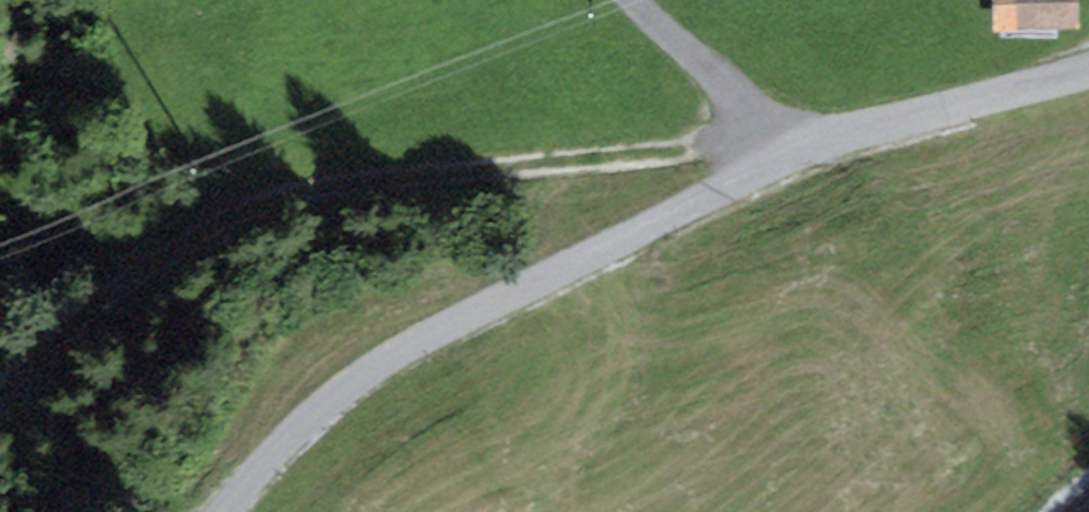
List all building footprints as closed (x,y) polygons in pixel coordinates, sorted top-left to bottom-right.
[(1076,0),(989,0),(990,31),(1077,27),(1076,0)]
